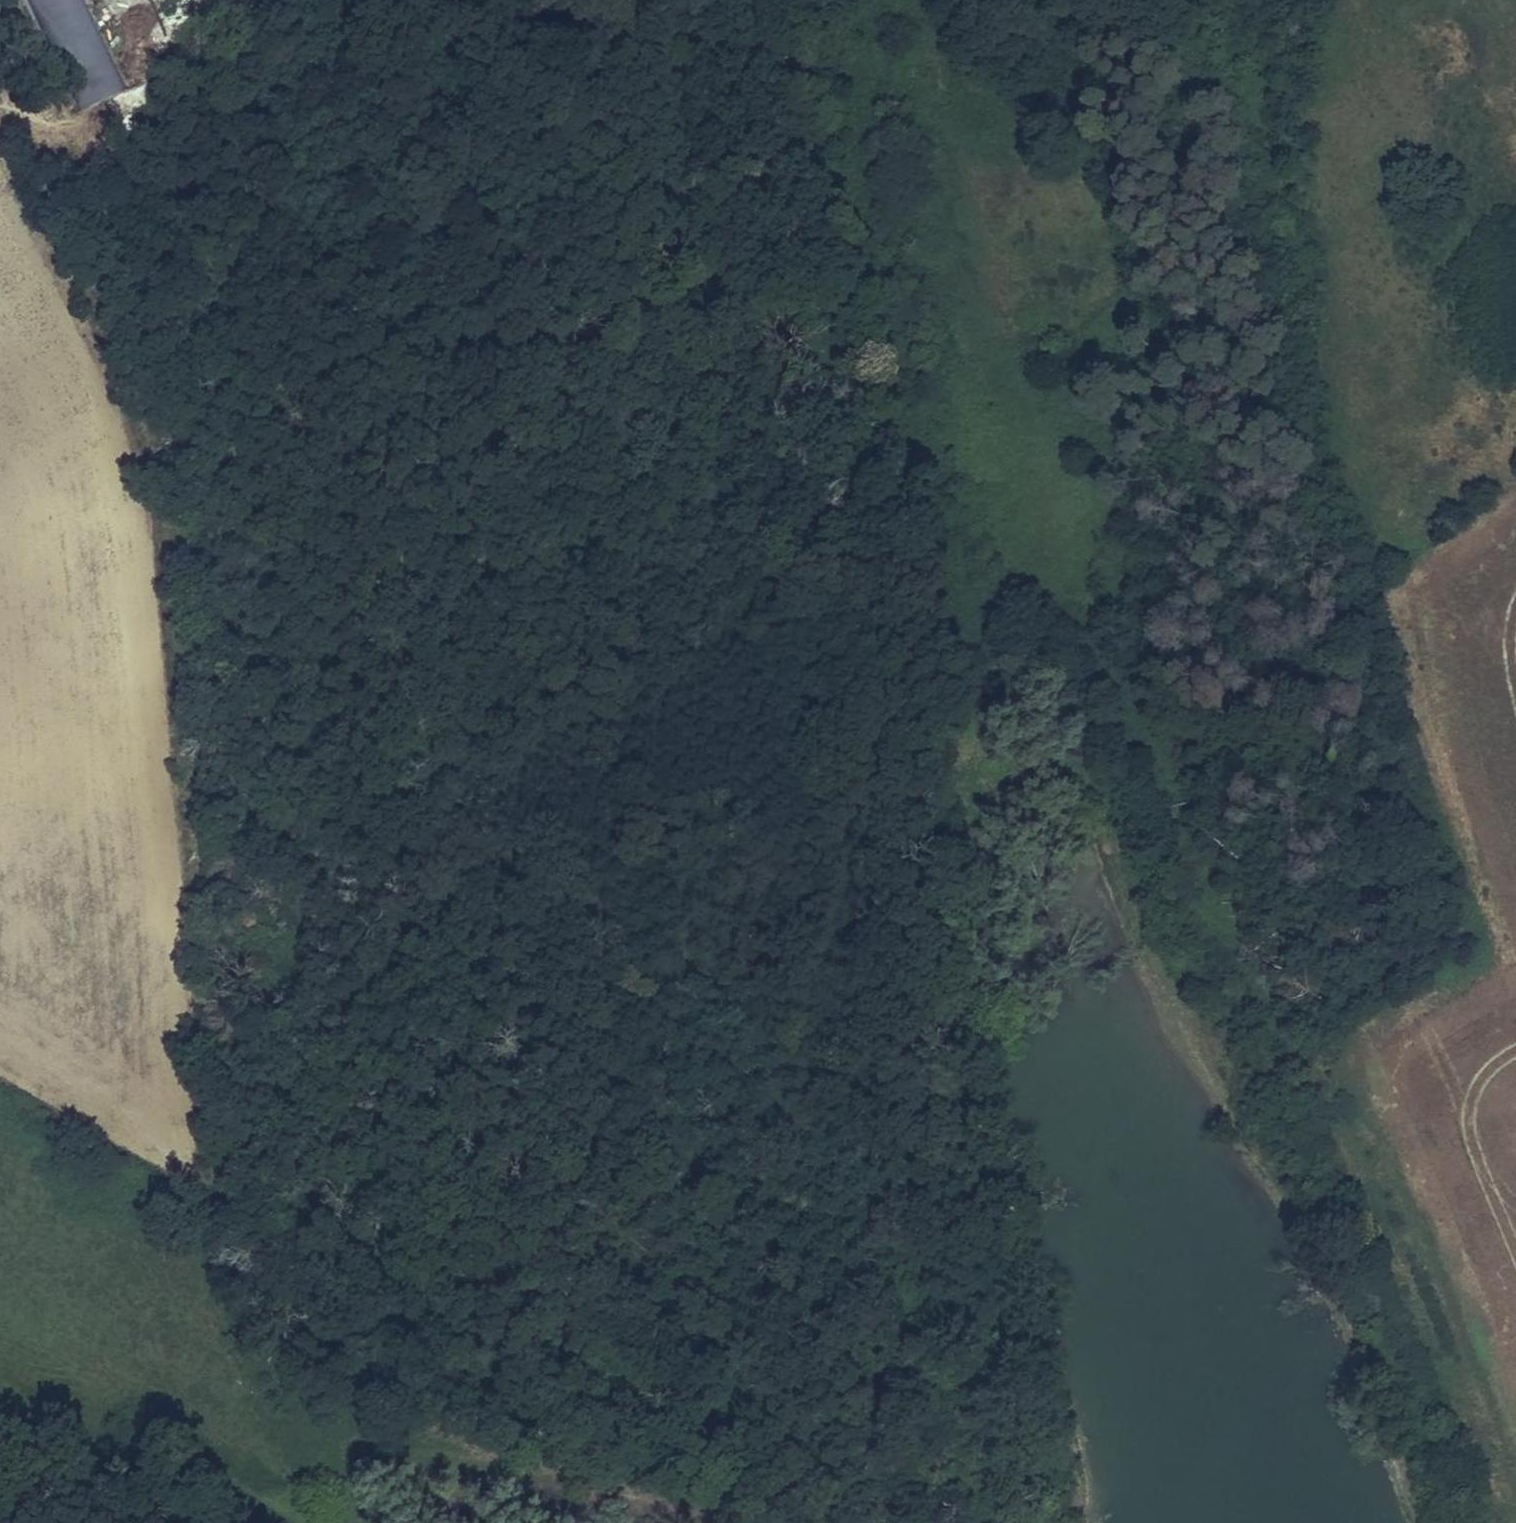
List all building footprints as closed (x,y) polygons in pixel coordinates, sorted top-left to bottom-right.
[(83,0),(33,0),(80,113),(124,92),(83,0)]
